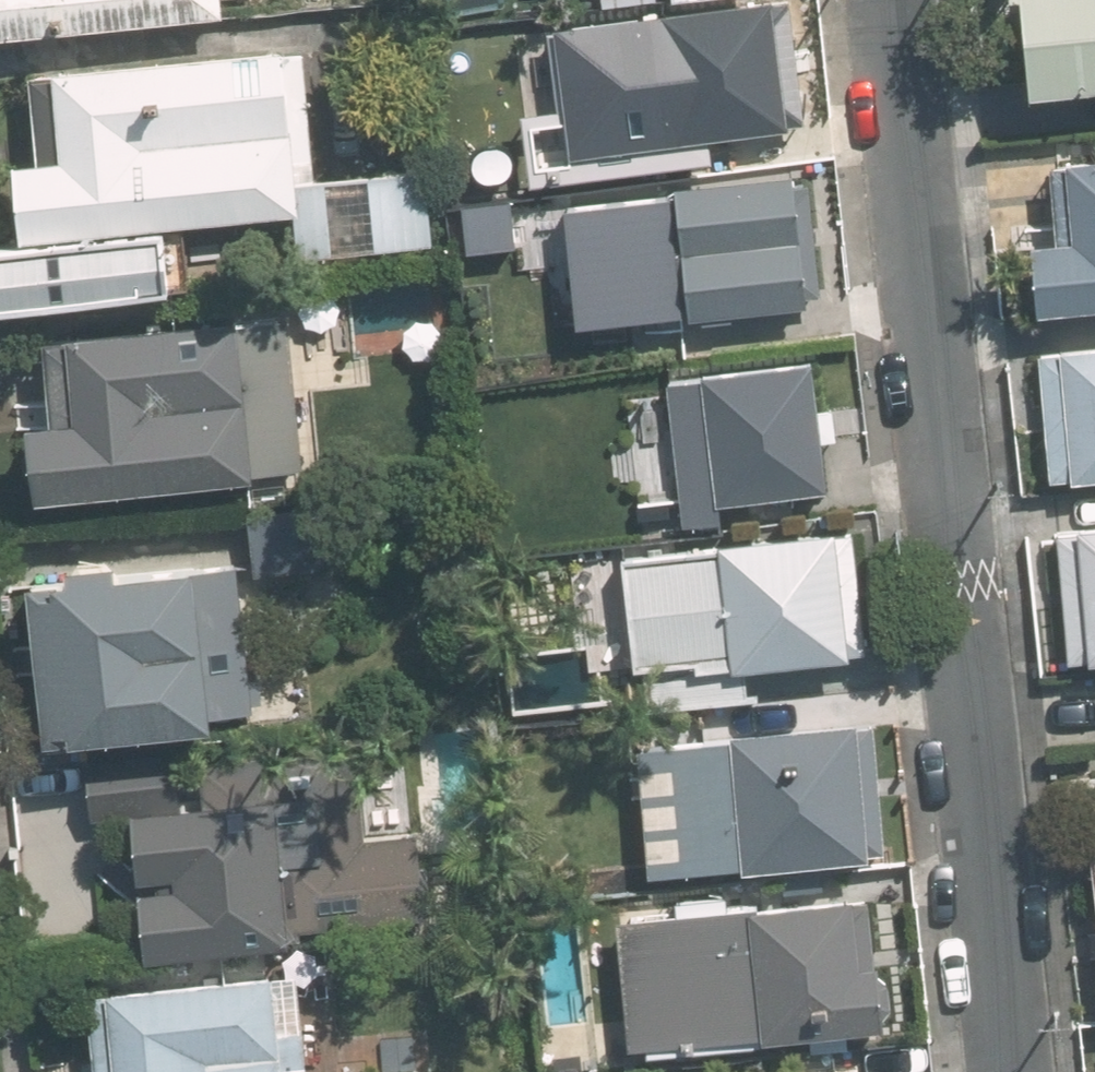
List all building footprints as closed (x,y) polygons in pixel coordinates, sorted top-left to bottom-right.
[(1,24),(237,3),(237,0),(0,0),(0,11),(1,24)] [(1025,92),(1094,86),(1094,0),(1017,0),(1025,92)] [(611,29),(624,154),(801,136),(788,11),(611,29)] [(0,225),(0,288),(197,273),(192,212),(302,204),(305,244),(436,234),(430,162),(324,170),(315,41),(46,61),(52,145),(34,146),(39,222),(0,225)] [(449,163),(454,202),(534,193),(529,153),(449,163)] [(1032,310),(1094,305),(1094,156),(1046,160),(1053,240),(1027,242),(1032,310)] [(802,176),(605,200),(620,324),(818,300),(802,176)] [(53,483),(311,464),(300,308),(57,326),(63,406),(47,407),(53,483)] [(1050,482),(1094,478),(1094,343),(1038,348),(1050,482)] [(663,380),(678,528),(717,524),(715,507),(821,496),(808,366),(663,380)] [(259,501),(263,564),(344,558),(340,495),(259,501)] [(1067,659),(1094,656),(1094,524),(1054,528),(1067,659)] [(849,533),(613,559),(631,715),(758,701),(755,669),(863,657),(849,533)] [(221,557),(219,542),(52,555),(64,718),(257,704),(246,555),(221,557)] [(628,749),(640,880),(879,859),(867,728),(628,749)] [(150,797),(161,943),(434,923),(426,822),(372,826),(366,739),(212,750),(216,792),(150,797)] [(865,901),(608,922),(619,1059),(876,1038),(875,1026),(888,1012),(886,983),(871,972),(865,901)] [(94,1071),(313,1071),(305,962),(87,979),(94,1071)] [(346,1066),(346,1071),(433,1071),(432,1060),(346,1066)]
